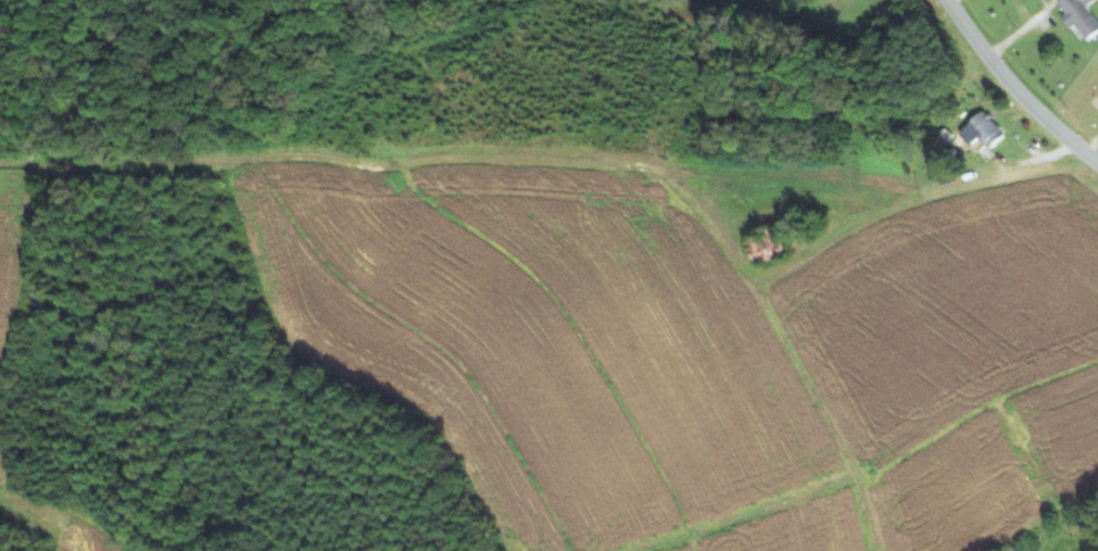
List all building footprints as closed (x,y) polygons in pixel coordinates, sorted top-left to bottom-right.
[(1093,0),(1056,0),(1066,14),(1065,14),(1083,41),(1097,31),(1097,23),(1085,5),(1093,0)] [(965,124),(988,148),(1004,133),(981,109),(965,124)]
